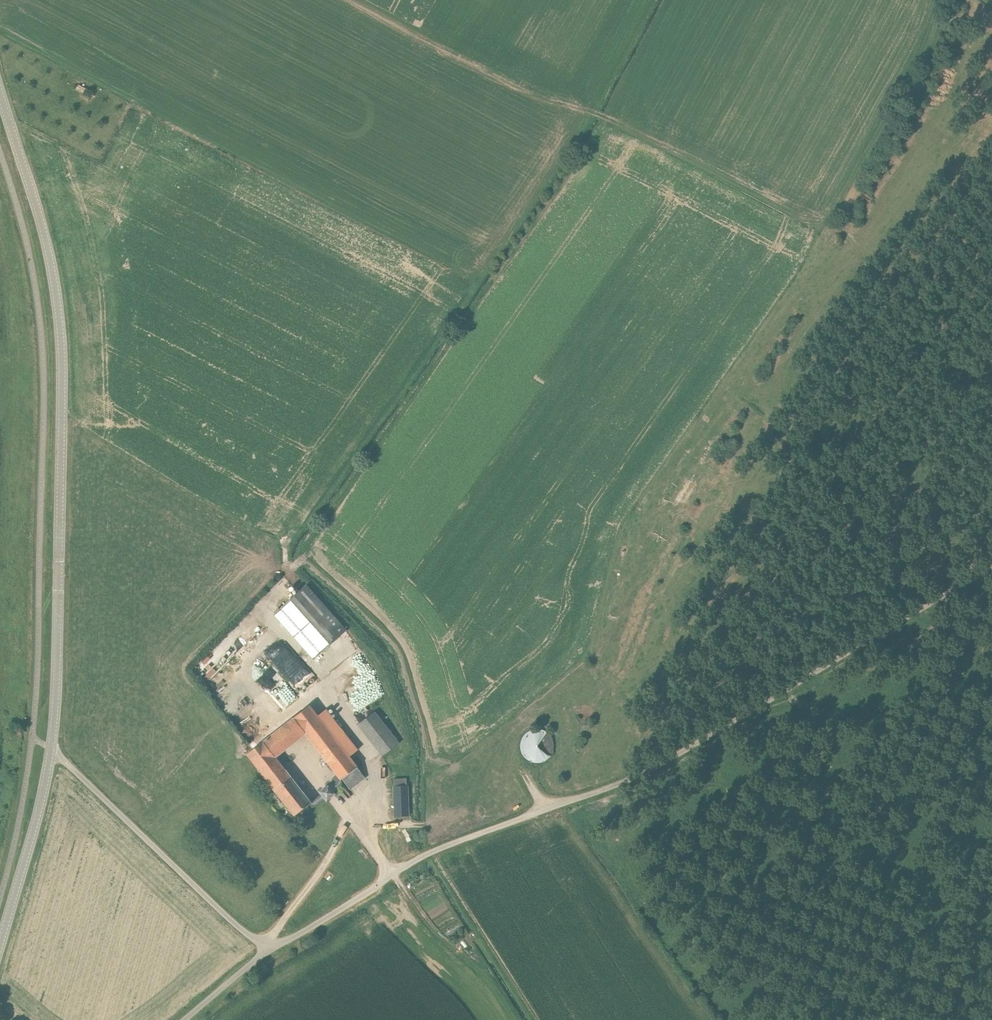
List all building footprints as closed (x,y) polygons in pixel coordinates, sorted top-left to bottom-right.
[(314,660),(347,630),(307,585),(273,615),(314,660)] [(314,805),(316,805),(317,805),(324,799),(326,802),(334,796),(336,794),(334,792),(341,787),(342,786),(342,785),(343,781),(343,779),(350,790),(366,778),(358,768),(358,767),(350,756),(358,750),(326,709),(318,716),(310,705),(294,718),(293,717),(263,741),(263,742),(247,755),(294,816),(310,804),(314,805)] [(401,743),(378,707),(359,719),(383,755),(401,743)] [(524,756),(526,759),(530,761),(535,763),(538,763),(543,762),(546,760),(549,759),(551,756),(552,753),(554,747),(554,744),(553,741),(552,738),(551,736),(549,733),(546,731),(544,730),(541,729),(538,729),(535,729),(532,730),(529,731),(526,733),(524,735),(522,738),(521,741),(520,744),(520,747),(521,750),(522,753),(524,756)] [(394,817),(409,817),(408,786),(407,785),(406,778),(393,779),(394,786),(393,786),(394,817)]
